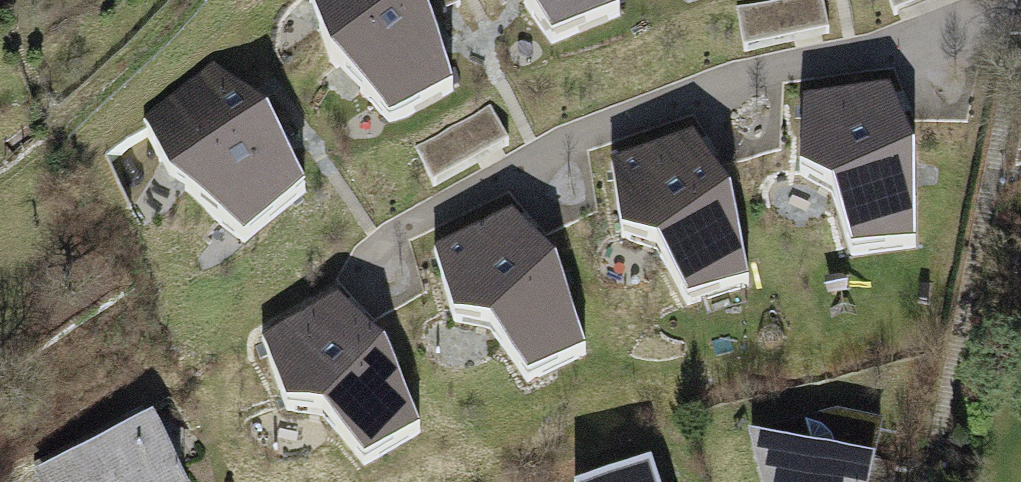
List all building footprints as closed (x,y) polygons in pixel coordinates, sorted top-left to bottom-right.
[(338,73),(392,140),(460,104),(429,9),(422,0),(313,0),(338,73)] [(558,56),(629,27),(623,0),(521,0),(558,56)] [(274,135),(212,79),(148,133),(178,193),(254,259),(314,211),(274,135)] [(890,92),(809,103),(805,180),(838,202),(860,260),(922,246),(918,161),(890,92)] [(692,140),(614,167),(626,243),(663,258),(695,311),(753,284),(733,201),(692,140)] [(513,222),(440,258),(460,332),(499,343),(537,391),(591,358),(561,279),(513,222)] [(338,306),(267,346),(291,419),(330,427),(371,474),(423,438),(389,360),(338,306)] [(834,421),(754,443),(763,481),(877,481),(887,430),(834,421)] [(40,481),(183,481),(157,427),(40,481)] [(630,481),(660,481),(658,473),(630,481)]
